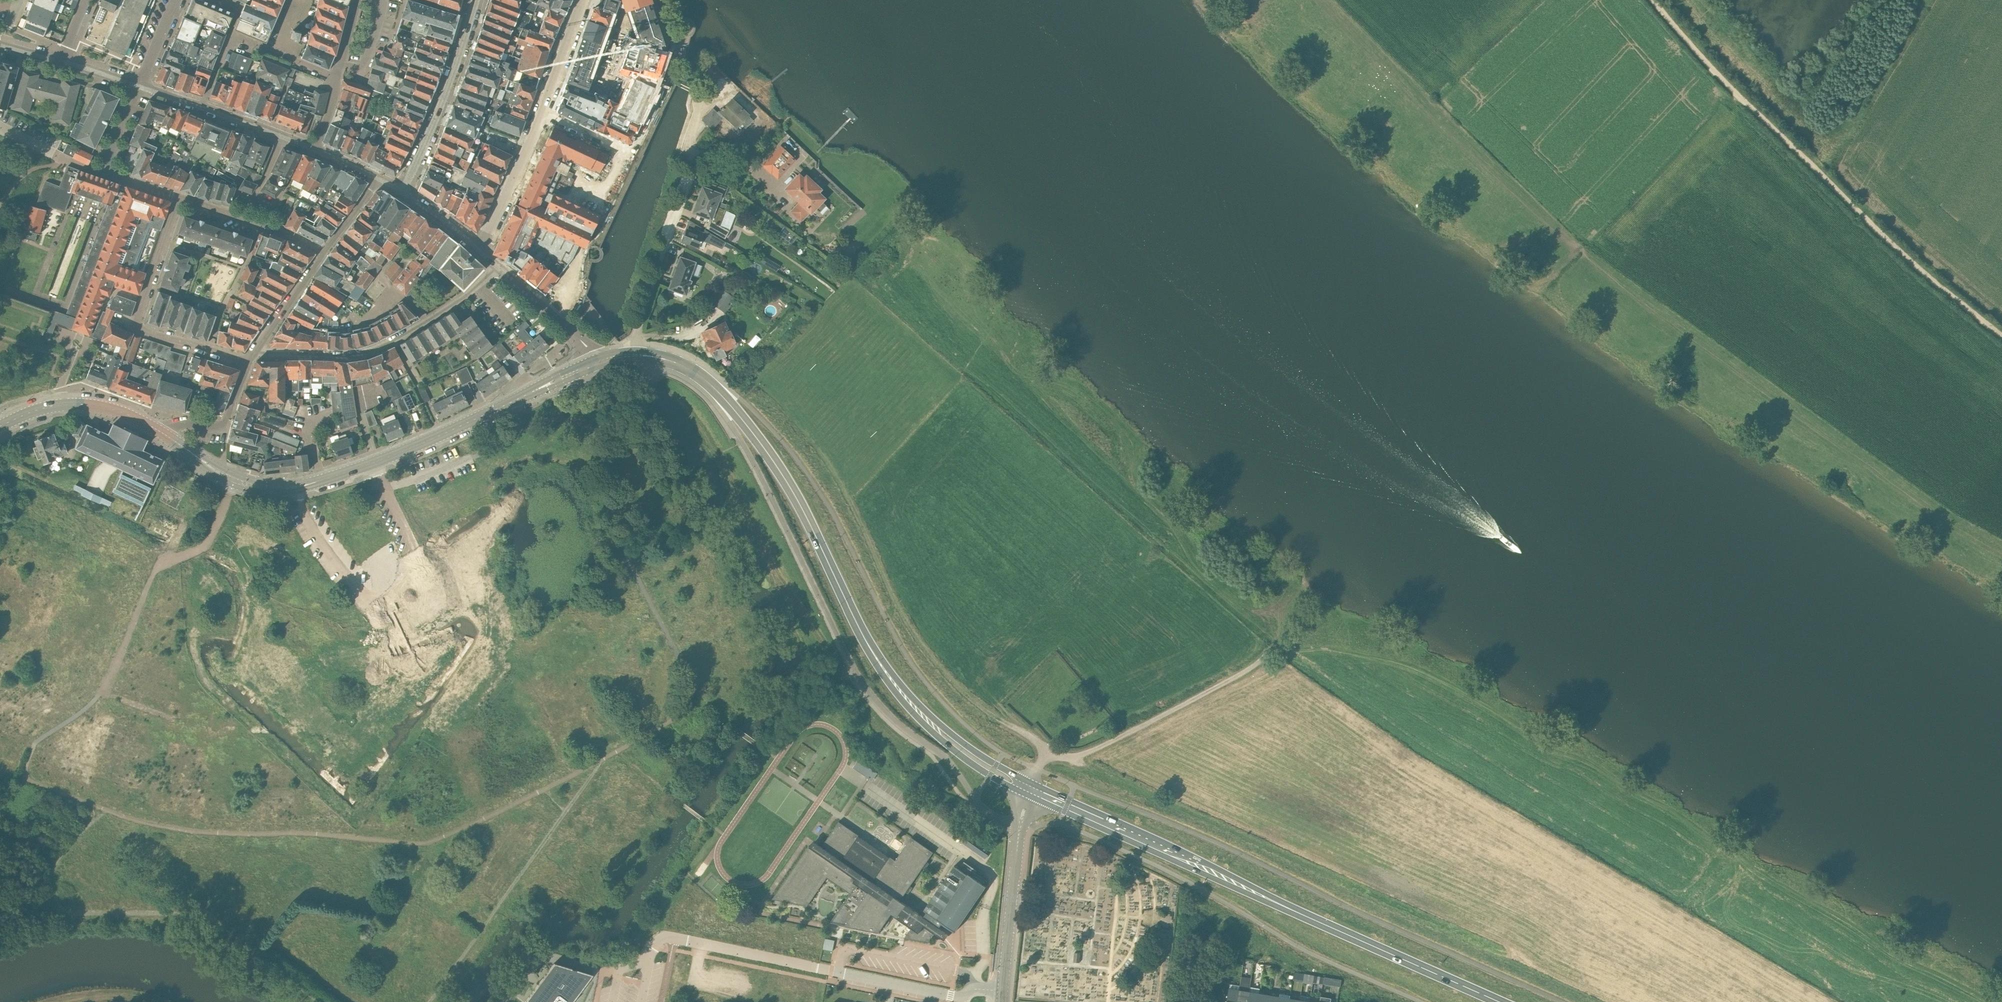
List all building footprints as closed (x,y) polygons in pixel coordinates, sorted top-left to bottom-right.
[(52,0),(34,0),(33,2),(54,11),(58,3),(52,0)] [(100,5),(101,5),(87,39),(125,55),(148,0),(102,0),(100,5)] [(185,17),(225,34),(234,13),(201,0),(192,0),(185,17)] [(245,3),(234,30),(301,58),(329,70),(335,55),(348,6),(350,0),(238,0),(245,3)] [(414,33),(424,37),(425,35),(450,42),(457,15),(409,0),(408,0),(402,18),(414,22),(410,32),(399,28),(397,32),(411,36),(412,32),(414,33)] [(459,10),(462,0),(428,0),(459,10)] [(485,15),(514,26),(522,29),(521,30),(522,30),(523,27),(525,28),(526,28),(528,24),(532,14),(497,0),(490,0),(485,15)] [(532,14),(533,14),(535,9),(538,4),(537,4),(536,3),(529,0),(497,0),(532,14)] [(536,3),(537,4),(538,4),(545,7),(550,9),(554,0),(538,0),(536,3)] [(550,9),(551,10),(564,16),(565,16),(572,0),(554,0),(550,9)] [(566,83),(587,91),(620,1),(622,0),(602,0),(600,7),(597,6),(593,8),(566,83)] [(636,42),(667,51),(650,0),(622,0),(636,42)] [(54,11),(33,2),(29,11),(51,20),(54,11)] [(538,4),(535,9),(544,13),(541,19),(559,27),(564,16),(551,10),(550,9),(545,7),(538,4)] [(51,20),(29,11),(26,19),(47,28),(51,20)] [(484,18),(483,23),(502,30),(501,31),(510,35),(511,34),(513,27),(514,26),(485,15),(484,18)] [(184,17),(174,39),(218,54),(226,34),(225,34),(185,17),(184,17)] [(528,24),(526,28),(531,30),(554,39),(559,27),(541,19),(537,17),(533,26),(528,24)] [(44,37),(47,28),(26,19),(22,28),(44,37)] [(481,27),(479,33),(507,44),(510,35),(501,31),(502,30),(483,23),(481,27)] [(522,30),(520,36),(521,39),(549,50),(554,39),(531,30),(526,28),(525,28),(523,27),(522,30)] [(301,32),(293,30),(291,38),(299,40),(301,32)] [(414,41),(416,41),(417,42),(417,43),(447,52),(450,42),(425,35),(424,37),(414,33),(412,40),(414,40),(414,41)] [(479,33),(477,41),(503,52),(505,48),(514,51),(514,50),(515,47),(507,44),(479,33)] [(393,46),(411,52),(412,48),(413,49),(416,41),(414,41),(412,47),(405,45),(408,38),(396,34),(393,46)] [(517,43),(524,46),(521,54),(522,54),(522,55),(531,58),(530,59),(544,64),(548,52),(548,51),(549,50),(521,39),(519,38),(518,38),(517,43)] [(186,54),(188,55),(194,57),(200,59),(198,65),(198,66),(212,71),(218,54),(174,39),(171,48),(186,54)] [(412,48),(411,52),(414,53),(414,52),(444,63),(447,52),(417,43),(417,42),(416,41),(413,49),(412,48)] [(477,41),(474,50),(500,60),(503,52),(477,41)] [(618,105),(615,112),(638,123),(640,123),(642,118),(641,117),(649,101),(649,102),(650,101),(652,97),(652,96),(651,95),(655,88),(654,87),(667,51),(636,43),(630,41),(618,72),(630,78),(617,105),(618,105)] [(400,58),(410,62),(440,74),(444,63),(414,52),(414,53),(411,52),(393,46),(392,49),(388,47),(386,52),(400,58)] [(172,70),(182,73),(182,72),(188,55),(186,54),(171,48),(162,67),(172,70)] [(471,58),(469,65),(508,79),(519,83),(522,84),(524,78),(520,76),(522,71),(517,70),(507,66),(508,63),(503,61),(502,66),(498,65),(500,60),(474,50),(471,58)] [(397,66),(398,63),(400,58),(386,52),(383,51),(380,59),(397,66)] [(231,72),(232,73),(234,69),(247,73),(252,59),(239,54),(233,52),(230,59),(231,59),(227,71),(231,72)] [(508,63),(507,66),(517,70),(522,71),(540,78),(544,64),(530,59),(531,58),(522,55),(522,54),(521,54),(520,59),(515,57),(513,64),(508,63)] [(371,67),(372,68),(393,76),(397,66),(380,59),(375,57),(371,67)] [(289,69),(262,58),(254,81),(256,82),(257,79),(271,85),(270,87),(281,91),(283,88),(282,87),(284,84),(287,76),(289,69)] [(0,62),(0,108),(6,109),(19,67),(0,62)] [(398,63),(397,66),(407,70),(437,83),(440,74),(410,62),(408,67),(398,63)] [(468,66),(464,78),(489,86),(489,85),(494,87),(503,90),(504,90),(507,81),(508,79),(469,65),(468,66)] [(194,76),(188,92),(202,96),(212,71),(204,68),(197,66),(195,73),(194,74),(195,74),(194,76)] [(166,85),(172,70),(162,67),(156,81),(166,85)] [(402,79),(393,76),(372,68),(369,78),(386,85),(393,88),(430,101),(433,91),(402,79)] [(227,81),(231,72),(227,71),(226,71),(221,69),(210,99),(233,107),(240,90),(236,89),(237,85),(227,81)] [(80,84),(63,79),(61,84),(38,78),(39,74),(22,70),(18,82),(12,110),(29,114),(33,98),(56,104),(52,121),(70,125),(80,84)] [(175,88),(182,73),(172,70),(166,85),(175,88)] [(407,70),(402,79),(433,91),(437,83),(407,70)] [(188,92),(194,76),(182,72),(182,73),(175,88),(188,92)] [(245,111),(256,82),(254,81),(232,73),(231,72),(227,81),(237,85),(236,89),(240,90),(233,107),(245,111)] [(293,78),(287,76),(284,84),(290,86),(293,78)] [(430,101),(393,88),(390,95),(383,91),(386,85),(369,78),(367,87),(371,89),(374,90),(372,95),(393,103),(395,99),(425,111),(430,101)] [(464,78),(460,88),(490,98),(494,87),(489,85),(489,86),(464,78)] [(371,89),(367,87),(364,86),(343,79),(343,87),(369,96),(371,89)] [(507,81),(504,90),(515,94),(518,85),(519,83),(508,79),(507,81)] [(270,87),(256,82),(245,111),(259,117),(270,87)] [(518,85),(515,94),(516,94),(532,100),(536,89),(522,84),(519,83),(518,85)] [(562,97),(555,112),(580,124),(594,131),(608,137),(609,136),(627,144),(632,142),(640,124),(638,123),(637,123),(615,112),(618,105),(608,101),(608,100),(595,93),(594,95),(587,92),(566,84),(561,97),(562,97)] [(281,91),(270,87),(259,117),(270,121),(281,91)] [(491,100),(488,108),(489,108),(525,121),(532,100),(516,94),(515,94),(504,90),(503,90),(494,87),(490,98),(489,100),(491,100)] [(119,98),(96,88),(87,106),(92,108),(83,126),(76,122),(69,135),(95,148),(119,98)] [(288,88),(282,105),(294,109),(295,107),(313,114),(322,116),(328,92),(315,89),(313,97),(288,88)] [(460,88),(457,96),(488,108),(491,100),(489,100),(490,98),(460,88)] [(340,102),(355,109),(359,96),(359,95),(343,89),(340,102)] [(358,108),(361,97),(359,96),(355,109),(361,112),(358,117),(353,115),(340,149),(349,154),(361,127),(367,112),(362,110),(362,109),(358,108)] [(457,96),(445,126),(474,139),(474,138),(482,120),(488,122),(491,123),(491,125),(519,135),(525,121),(489,108),(488,108),(457,96)] [(372,101),(361,97),(358,108),(362,109),(362,110),(367,112),(368,109),(369,109),(372,101)] [(169,106),(149,99),(137,126),(149,130),(150,130),(151,128),(158,132),(169,106)] [(395,99),(393,103),(392,107),(395,108),(423,118),(425,111),(395,99)] [(748,115),(739,107),(732,100),(724,108),(723,108),(721,109),(722,110),(718,114),(713,109),(703,120),(712,129),(724,116),(735,126),(732,128),(739,135),(753,120),(748,115)] [(361,112),(355,109),(340,102),(337,108),(344,111),(332,146),(340,149),(353,115),(358,117),(361,112)] [(295,107),(294,109),(282,105),(275,122),(291,128),(291,129),(299,132),(300,131),(305,133),(313,114),(295,107)] [(177,109),(169,106),(158,132),(158,133),(163,136),(163,135),(166,135),(167,133),(177,109)] [(344,111),(337,108),(329,128),(323,142),(332,146),(344,111)] [(423,118),(395,108),(391,117),(418,130),(423,118)] [(189,113),(177,109),(167,133),(176,138),(179,132),(181,133),(183,130),(189,113)] [(181,133),(196,140),(197,136),(204,119),(189,113),(183,130),(181,133)] [(391,117),(385,128),(413,139),(418,130),(391,117)] [(197,136),(196,140),(191,153),(201,159),(215,166),(221,154),(223,155),(224,155),(232,130),(204,119),(197,136)] [(360,158),(368,140),(376,123),(371,121),(367,129),(361,127),(349,154),(360,158)] [(145,145),(145,144),(149,130),(137,126),(131,140),(145,145)] [(443,133),(441,137),(458,145),(457,146),(473,153),(474,154),(477,148),(480,141),(474,139),(445,126),(445,128),(443,133)] [(508,223),(494,253),(505,258),(503,261),(510,264),(511,263),(520,270),(526,262),(523,261),(528,254),(526,252),(539,225),(585,247),(600,215),(551,193),(565,163),(597,178),(609,153),(591,144),(592,141),(586,139),(585,142),(554,127),(553,127),(552,130),(545,146),(546,146),(518,206),(515,204),(507,222),(508,223)] [(413,139),(385,128),(382,135),(410,147),(413,139)] [(235,155),(243,134),(232,130),(224,155),(223,155),(233,160),(235,155)] [(248,180),(253,172),(243,164),(245,158),(246,158),(254,140),(254,138),(243,134),(235,155),(233,160),(226,169),(236,175),(237,174),(243,177),(248,180)] [(382,135),(378,144),(390,150),(405,157),(410,147),(382,135)] [(488,136),(486,142),(493,145),(495,139),(488,136)] [(440,139),(437,147),(456,156),(461,158),(469,161),(470,161),(473,153),(457,146),(458,145),(441,137),(440,139)] [(142,152),(153,156),(158,148),(145,144),(145,145),(131,140),(129,146),(139,150),(142,152)] [(243,164),(253,172),(262,175),(273,148),(269,146),(254,140),(246,158),(245,158),(243,164)] [(369,163),(378,144),(368,140),(360,158),(369,163)] [(782,140),(773,150),(785,161),(795,151),(788,145),(782,140)] [(485,148),(480,158),(505,170),(512,155),(500,150),(492,146),(487,144),(485,142),(485,143),(483,147),(485,148)] [(79,149),(73,147),(74,143),(67,144),(63,152),(74,157),(74,158),(87,164),(92,155),(79,149)] [(380,169),(385,160),(390,150),(378,144),(369,163),(380,169)] [(437,148),(432,158),(451,166),(452,165),(454,160),(456,156),(437,147),(437,148)] [(284,148),(269,177),(276,181),(292,151),(284,148)] [(405,157),(390,150),(385,160),(400,167),(405,157)] [(292,151),(276,181),(272,189),(264,185),(261,190),(275,197),(285,186),(301,154),(292,151)] [(153,156),(142,152),(132,175),(143,178),(152,162),(150,161),(153,156)] [(284,193),(289,196),(296,199),(316,160),(303,155),(288,186),(284,193)] [(432,158),(430,164),(450,173),(449,175),(447,179),(449,180),(456,183),(460,185),(460,184),(467,167),(468,165),(470,161),(469,161),(461,158),(456,156),(454,160),(452,165),(451,166),(432,158)] [(477,157),(472,167),(476,168),(474,171),(481,175),(481,174),(499,183),(505,170),(480,158),(477,157)] [(316,203),(319,197),(313,192),(331,166),(316,160),(296,199),(299,200),(299,199),(311,206),(313,207),(316,202),(316,203)] [(400,167),(385,160),(380,169),(395,176),(400,167)] [(154,182),(165,166),(152,162),(143,178),(154,182)] [(192,172),(190,174),(180,190),(194,195),(205,178),(208,174),(211,171),(213,168),(207,164),(198,176),(192,172)] [(427,170),(434,173),(447,179),(449,175),(450,173),(430,164),(429,165),(427,170)] [(46,181),(36,206),(41,208),(43,204),(65,212),(72,192),(80,170),(68,166),(60,187),(46,181)] [(164,185),(174,169),(165,166),(154,182),(164,185)] [(174,169),(164,185),(171,187),(183,170),(176,166),(174,169)] [(323,199),(326,194),(341,170),(331,166),(313,192),(319,197),(323,199)] [(467,167),(460,184),(467,187),(469,184),(492,196),(499,183),(481,174),(481,175),(474,171),(467,167)] [(108,205),(65,316),(72,319),(69,327),(73,328),(90,335),(105,294),(108,295),(112,285),(139,294),(146,273),(139,270),(136,269),(151,227),(161,230),(171,201),(80,170),(72,192),(108,205)] [(180,190),(190,174),(183,170),(171,187),(179,190),(180,190)] [(341,170),(326,194),(327,195),(337,199),(339,194),(355,203),(367,183),(341,170)] [(423,181),(422,182),(433,187),(438,189),(440,185),(440,184),(453,189),(455,185),(456,183),(449,180),(447,179),(434,173),(427,170),(423,181)] [(262,175),(253,172),(248,180),(243,177),(239,189),(252,193),(262,176),(262,175)] [(799,176),(794,182),(787,189),(801,203),(793,212),(800,219),(809,210),(810,212),(814,208),(819,212),(826,205),(820,200),(822,198),(816,192),(819,189),(806,177),(803,180),(799,176)] [(272,189),(276,181),(269,177),(269,178),(264,185),(272,189)] [(205,178),(194,195),(230,206),(236,187),(214,180),(214,181),(205,178)] [(698,200),(723,209),(725,204),(717,201),(719,194),(724,196),(727,188),(706,180),(698,200)] [(422,182),(418,190),(443,207),(444,207),(451,192),(453,189),(440,184),(440,185),(438,189),(433,187),(422,182)] [(451,192),(444,207),(455,215),(464,196),(464,195),(467,187),(460,184),(460,185),(456,183),(455,185),(453,189),(451,192)] [(467,187),(464,195),(477,201),(476,203),(474,207),(486,214),(488,210),(493,197),(492,196),(469,184),(467,187)] [(564,197),(568,189),(558,184),(554,192),(564,197)] [(377,225),(378,226),(379,223),(377,221),(394,198),(382,190),(375,192),(361,211),(376,220),(374,223),(377,225)] [(327,195),(326,194),(323,199),(319,197),(316,203),(324,208),(328,202),(347,213),(355,203),(339,194),(337,199),(327,195)] [(464,196),(455,215),(466,223),(474,207),(476,203),(477,201),(464,195),(464,196)] [(289,196),(285,204),(291,207),(296,199),(289,196)] [(379,223),(378,226),(373,232),(375,234),(377,231),(380,234),(381,232),(382,232),(385,226),(393,231),(406,206),(394,198),(377,221),(379,223)] [(303,221),(329,236),(337,227),(315,212),(310,218),(306,216),(311,206),(299,199),(299,200),(285,226),(296,232),(303,221)] [(726,210),(723,209),(698,200),(693,212),(697,213),(695,219),(705,223),(703,226),(725,238),(729,230),(720,225),(726,210)] [(313,208),(316,203),(316,202),(313,207),(311,206),(306,216),(310,218),(315,212),(316,210),(313,208)] [(328,202),(324,208),(343,219),(347,213),(328,202)] [(343,219),(324,208),(316,203),(313,208),(316,210),(315,212),(337,227),(343,219)] [(47,210),(41,208),(36,206),(31,205),(23,229),(25,230),(23,238),(35,242),(38,233),(40,234),(47,210)] [(406,206),(393,231),(388,238),(396,244),(401,236),(400,236),(404,231),(411,236),(416,228),(425,218),(406,206)] [(474,207),(466,223),(477,231),(486,214),(474,207)] [(373,232),(378,226),(377,225),(374,223),(376,220),(361,211),(355,220),(373,232)] [(179,233),(185,235),(184,239),(191,241),(192,237),(200,240),(198,244),(205,246),(206,242),(219,246),(217,250),(224,253),(226,249),(233,251),(232,256),(239,258),(240,254),(247,256),(252,239),(184,216),(179,233)] [(416,228),(411,236),(406,243),(412,248),(413,246),(419,251),(438,228),(425,218),(416,228)] [(375,234),(373,232),(355,220),(346,232),(364,245),(362,247),(368,251),(372,245),(379,251),(381,248),(370,241),(375,234)] [(699,231),(701,227),(690,220),(682,241),(699,248),(701,240),(716,246),(717,240),(711,237),(704,234),(704,233),(699,231)] [(748,220),(745,224),(750,227),(752,228),(755,224),(748,220)] [(303,221),(296,232),(322,245),(329,236),(303,221)] [(778,233),(791,244),(797,237),(783,226),(778,233)] [(416,255),(427,263),(448,236),(438,228),(419,251),(416,255)] [(280,253),(285,240),(270,234),(270,235),(263,232),(260,233),(252,254),(264,258),(268,248),(280,253)] [(355,283),(365,288),(374,276),(382,266),(380,264),(386,256),(379,251),(372,245),(368,251),(362,247),(364,245),(346,232),(337,243),(353,257),(359,249),(366,254),(364,257),(372,263),(365,273),(363,272),(355,283)] [(448,236),(427,263),(404,293),(412,301),(425,287),(421,284),(428,275),(426,273),(432,264),(439,270),(440,269),(463,291),(484,268),(458,244),(448,236)] [(388,238),(381,248),(379,251),(386,256),(390,260),(400,247),(396,244),(388,238)] [(294,256),(308,263),(315,254),(288,241),(283,251),(293,257),(294,256)] [(337,243),(328,255),(349,267),(350,266),(351,267),(355,262),(358,260),(353,257),(337,243)] [(189,257),(172,251),(161,285),(177,291),(179,284),(183,286),(186,279),(182,277),(184,270),(188,271),(191,264),(187,263),(189,257)] [(283,251),(277,262),(300,274),(308,263),(294,256),(293,257),(283,251)] [(523,261),(526,262),(517,273),(526,280),(539,263),(528,254),(523,261)] [(328,255),(321,265),(351,281),(356,271),(349,267),(328,255)] [(372,263),(364,257),(361,255),(358,260),(355,262),(358,265),(357,267),(363,272),(365,273),(372,263)] [(404,293),(427,263),(416,255),(411,261),(410,261),(403,269),(393,283),(404,293)] [(695,262),(680,257),(669,288),(686,294),(691,281),(688,280),(695,262)] [(767,265),(785,276),(788,271),(780,266),(780,265),(770,259),(767,265)] [(273,261),(268,270),(293,283),(300,274),(277,262),(275,261),(273,261)] [(385,275),(393,283),(403,269),(395,261),(388,269),(385,275)] [(539,263),(526,280),(535,286),(548,269),(539,263)] [(240,279),(244,281),(250,284),(251,284),(258,270),(248,265),(240,279)] [(355,283),(351,281),(321,265),(314,277),(330,285),(329,286),(346,295),(356,300),(360,294),(365,288),(355,283)] [(265,269),(261,278),(287,292),(293,283),(268,270),(265,269)] [(548,269),(535,286),(545,294),(558,278),(558,277),(548,269)] [(342,302),(346,295),(329,286),(330,285),(314,277),(310,282),(326,291),(325,292),(342,302)] [(256,287),(251,284),(250,284),(244,281),(238,294),(251,300),(249,303),(270,313),(287,292),(261,278),(256,287)] [(307,287),(325,299),(339,308),(339,307),(342,302),(325,292),(326,291),(310,282),(307,287)] [(724,290),(714,304),(725,312),(730,305),(728,304),(733,297),(732,296),(737,289),(729,284),(724,290)] [(307,287),(300,298),(316,308),(315,309),(318,311),(325,299),(307,287)] [(172,299),(174,294),(169,292),(169,295),(159,291),(148,322),(160,326),(161,323),(184,331),(184,332),(207,340),(218,309),(215,308),(213,315),(206,312),(208,306),(205,304),(202,311),(194,308),(196,301),(193,300),(191,306),(183,303),(185,297),(181,296),(179,302),(172,299)] [(69,327),(72,319),(65,316),(0,293),(0,318),(46,336),(48,332),(65,338),(69,327)] [(360,294),(356,300),(362,304),(366,298),(360,294)] [(109,303),(108,307),(114,310),(131,316),(136,302),(116,296),(113,298),(111,304),(109,303)] [(231,308),(235,299),(230,297),(226,306),(231,308)] [(321,312),(318,311),(315,309),(316,308),(300,298),(293,309),(316,320),(321,313),(321,312)] [(321,312),(321,313),(331,319),(339,308),(325,299),(318,311),(321,312)] [(402,301),(398,303),(399,306),(409,325),(420,318),(402,301)] [(246,303),(241,313),(262,324),(269,315),(246,303)] [(399,306),(389,312),(390,313),(399,330),(409,325),(399,306)] [(102,339),(110,322),(114,310),(108,307),(106,312),(103,311),(93,336),(102,339)] [(313,328),(316,320),(293,309),(287,317),(300,323),(313,328)] [(460,324),(452,312),(427,328),(400,344),(401,345),(401,344),(402,346),(402,347),(403,349),(403,348),(411,362),(435,348),(457,333),(476,358),(492,345),(481,331),(471,316),(460,324)] [(241,313),(236,323),(240,324),(258,331),(262,324),(241,313)] [(389,335),(399,330),(390,313),(380,318),(389,335)] [(296,332),(300,323),(287,317),(281,326),(296,332)] [(389,335),(380,319),(369,324),(369,326),(377,341),(378,341),(389,335)] [(227,332),(234,335),(251,340),(258,331),(240,324),(236,323),(231,321),(227,331),(227,332)] [(525,321),(514,330),(537,357),(549,346),(539,335),(532,341),(523,330),(529,325),(525,321)] [(117,357),(123,359),(133,334),(110,322),(102,339),(121,346),(117,357)] [(725,322),(711,328),(702,333),(711,352),(712,351),(716,360),(726,355),(724,350),(734,345),(733,341),(734,341),(725,322)] [(293,336),(296,332),(281,326),(275,335),(291,339),(293,336)] [(377,341),(369,326),(361,328),(367,345),(377,341)] [(357,348),(367,345),(361,328),(352,330),(353,333),(357,348)] [(327,330),(320,329),(320,333),(312,332),(312,336),(311,348),(327,349),(328,331),(328,330),(327,330)] [(232,348),(234,335),(227,332),(219,330),(219,334),(218,334),(217,344),(232,348)] [(327,349),(341,349),(340,333),(340,332),(328,331),(327,349)] [(299,347),(304,333),(301,332),(301,333),(298,332),(296,335),(293,336),(291,339),(287,347),(299,347)] [(355,349),(356,348),(353,333),(352,333),(352,332),(340,333),(341,349),(355,348),(355,349)] [(311,348),(312,336),(304,333),(299,347),(311,348)] [(141,337),(133,334),(123,359),(122,360),(132,363),(141,337)] [(234,335),(232,348),(244,351),(251,340),(234,335)] [(287,347),(291,339),(275,335),(270,344),(271,346),(287,347)] [(147,339),(143,349),(149,351),(153,341),(147,339)] [(153,341),(149,351),(155,353),(159,343),(153,341)] [(500,342),(495,346),(505,357),(509,353),(500,342)] [(159,343),(155,353),(159,354),(162,355),(165,345),(159,343)] [(165,345),(162,355),(168,357),(170,350),(171,347),(165,345)] [(524,367),(537,357),(527,345),(514,355),(524,367)] [(505,357),(495,346),(491,349),(500,361),(505,357)] [(395,347),(382,353),(389,373),(404,364),(395,348),(396,347),(395,347)] [(175,352),(170,350),(168,357),(165,368),(181,372),(183,365),(178,363),(172,362),(175,352)] [(181,354),(175,352),(172,362),(178,363),(181,354)] [(367,359),(374,382),(389,373),(382,353),(368,359),(367,359)] [(122,360),(123,359),(117,357),(111,354),(111,355),(108,362),(106,367),(100,383),(100,384),(110,387),(122,360)] [(153,371),(132,363),(122,360),(110,387),(111,388),(111,387),(152,402),(161,380),(165,368),(168,357),(162,355),(159,354),(158,358),(157,357),(153,371)] [(181,354),(178,363),(183,365),(186,355),(181,354)] [(202,357),(193,354),(189,365),(186,364),(182,378),(193,381),(202,357)] [(202,373),(218,378),(223,364),(207,359),(202,357),(193,381),(199,383),(202,373)] [(374,382),(367,359),(347,362),(346,362),(352,386),(374,382)] [(284,379),(284,360),(256,361),(248,383),(269,386),(269,401),(285,401),(284,379)] [(284,360),(284,379),(290,379),(290,391),(297,391),(297,360),(284,360)] [(310,388),(310,383),(310,360),(297,360),(297,391),(302,391),(302,388),(310,388)] [(323,382),(322,361),(310,360),(310,383),(323,382)] [(490,375),(498,388),(511,378),(502,366),(498,360),(491,365),(495,371),(490,375)] [(339,382),(334,361),(322,361),(323,382),(339,382)] [(340,391),(352,386),(346,362),(334,361),(339,382),(340,391)] [(100,383),(106,367),(93,362),(91,368),(90,368),(86,378),(100,383)] [(240,370),(223,364),(218,378),(235,382),(240,370)] [(467,367),(461,369),(468,382),(473,380),(467,367)] [(468,382),(461,369),(456,372),(462,385),(468,382)] [(214,388),(218,378),(202,373),(199,383),(214,388)] [(485,397),(498,388),(490,375),(476,384),(485,397)] [(235,382),(218,378),(214,388),(220,390),(231,393),(235,382)] [(393,379),(382,384),(384,390),(385,390),(396,385),(393,379)] [(161,380),(152,402),(185,412),(185,410),(187,405),(188,400),(192,389),(161,380)] [(396,385),(385,390),(388,396),(399,391),(396,385)] [(352,386),(340,391),(342,410),(342,416),(343,421),(356,417),(357,416),(352,386)] [(430,400),(424,387),(419,389),(425,402),(430,400)] [(231,393),(220,390),(216,398),(214,402),(211,401),(210,405),(208,408),(206,413),(220,414),(223,411),(231,393)] [(340,391),(331,392),(333,411),(342,410),(340,391)] [(399,391),(388,396),(390,402),(395,400),(402,396),(399,391)] [(447,397),(454,412),(468,405),(461,391),(447,397)] [(255,408),(265,411),(265,406),(257,403),(259,396),(244,392),(240,404),(255,409),(255,408)] [(402,396),(408,410),(415,407),(409,393),(402,396)] [(408,410),(402,396),(395,400),(401,413),(408,410)] [(321,413),(320,397),(311,398),(311,413),(321,413)] [(439,418),(454,412),(447,397),(433,404),(439,418)] [(295,413),(297,407),(294,405),(295,400),(288,398),(284,409),(295,413)] [(252,423),(255,423),(257,419),(283,427),(286,418),(265,411),(255,408),(255,409),(240,404),(235,417),(252,423)] [(377,423),(371,410),(365,413),(369,427),(377,423)] [(394,414),(381,419),(384,425),(382,426),(388,440),(403,434),(397,420),(396,420),(394,414)] [(358,423),(356,417),(343,421),(342,416),(336,416),(341,429),(358,423)] [(270,429),(255,423),(252,423),(235,417),(232,427),(268,437),(270,429)] [(73,434),(81,437),(76,448),(103,461),(96,468),(86,489),(76,484),(75,486),(76,487),(76,488),(83,492),(84,493),(83,493),(99,500),(100,500),(108,503),(109,503),(109,502),(110,502),(114,504),(112,509),(136,520),(164,460),(143,450),(148,440),(113,424),(108,434),(81,421),(78,427),(77,426),(73,434)] [(268,437),(232,427),(228,443),(264,453),(269,438),(268,437)] [(300,440),(289,436),(276,431),(271,443),(295,453),(300,440)] [(352,453),(346,433),(338,436),(339,440),(332,442),(335,452),(334,452),(334,454),(335,454),(337,458),(352,453)] [(53,458),(67,453),(63,443),(58,445),(53,435),(46,438),(46,437),(36,441),(38,446),(34,448),(38,459),(42,458),(44,463),(54,459),(53,458)] [(307,454),(294,455),(295,458),(297,470),(297,472),(309,470),(307,454)] [(273,461),(263,462),(265,474),(281,472),(279,460),(280,460),(279,457),(272,458),(273,461)] [(281,472),(297,470),(295,458),(279,460),(281,472)] [(859,760),(853,768),(869,779),(874,771),(859,760)] [(810,846),(773,899),(800,904),(800,905),(805,905),(809,906),(810,905),(809,905),(828,878),(850,893),(844,902),(842,901),(837,907),(840,909),(831,921),(830,921),(830,922),(880,932),(880,931),(883,926),(886,927),(890,921),(888,919),(892,914),(912,927),(905,938),(928,942),(935,933),(935,932),(938,934),(941,929),(939,927),(942,922),(944,924),(955,931),(962,920),(974,904),(986,886),(985,885),(987,881),(968,868),(965,873),(955,866),(924,910),(921,914),(901,900),(906,892),(909,893),(913,887),(911,886),(923,868),(925,869),(930,863),(927,862),(934,852),(911,836),(910,837),(911,838),(896,860),(889,856),(889,857),(888,858),(859,837),(859,836),(860,837),(861,836),(840,821),(822,847),(820,845),(817,850),(810,846)] [(605,910),(603,909),(597,918),(598,919),(604,919),(607,915),(605,910)] [(825,938),(823,948),(833,949),(834,939),(825,938)] [(593,975),(554,963),(525,1001),(573,1001),(593,975)] [(1293,979),(1303,981),(1304,972),(1294,970),(1293,979)] [(1341,985),(1342,977),(1314,974),(1313,981),(1341,985)] [(1239,990),(1240,985),(1230,983),(1227,1001),(1237,1001),(1239,990)] [(1313,983),(1312,987),(1321,988),(1321,995),(1333,996),(1333,992),(1339,992),(1339,984),(1313,983)] [(1250,991),(1239,990),(1237,1001),(1248,1001),(1250,991)] [(1260,993),(1250,991),(1248,1001),(1258,1001),(1260,993)] [(1269,994),(1260,993),(1258,1001),(1268,1001),(1269,994)] [(1290,998),(1290,995),(1280,993),(1279,996),(1279,1001),(1289,1001),(1290,998)]
